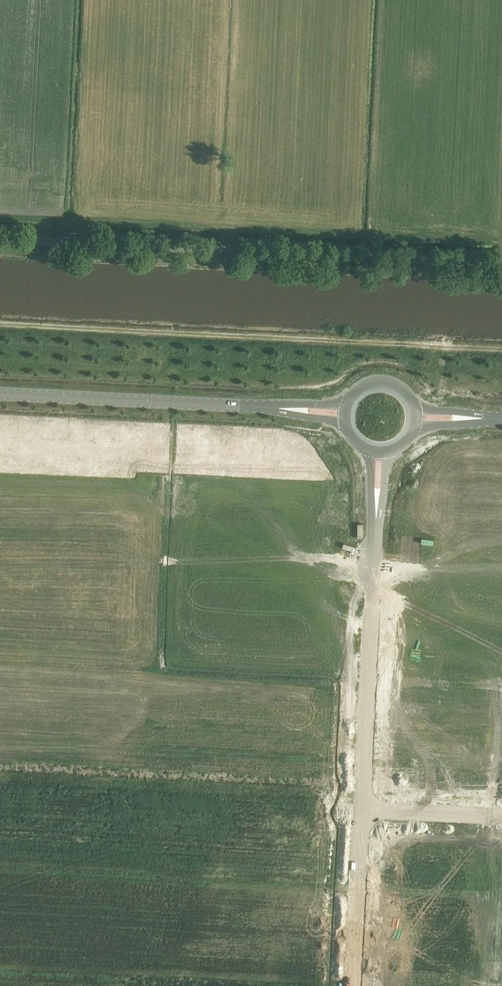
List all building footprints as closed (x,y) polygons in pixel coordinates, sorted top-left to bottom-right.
[(42,213),(55,210),(53,204),(40,207),(42,213)]
